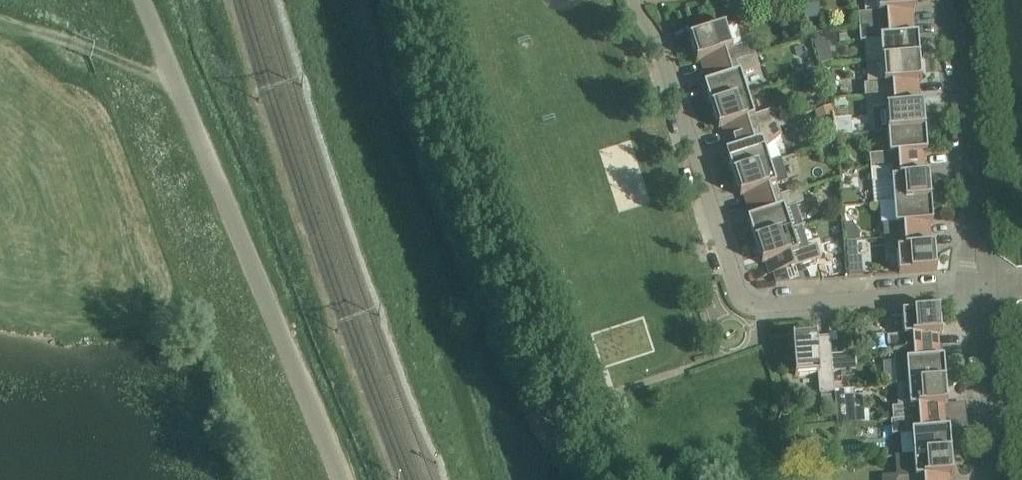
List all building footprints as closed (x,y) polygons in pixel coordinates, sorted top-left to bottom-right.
[(800,0),(804,12),(818,11),(817,0),(800,0)] [(858,14),(859,28),(871,27),(913,23),(912,11),(916,11),(915,0),(866,0),(867,13),(864,13),(858,14)] [(795,1),(784,6),(790,18),(801,13),(795,1)] [(871,27),(859,28),(860,41),(880,40),(882,61),(920,58),(918,34),(914,35),(913,23),(871,27)] [(700,61),(704,72),(755,55),(751,42),(732,48),(725,27),(720,28),(719,26),(705,30),(706,33),(689,39),(696,62),(700,61)] [(812,37),(814,43),(826,39),(824,32),(821,32),(813,35),(811,35),(812,37)] [(704,84),(711,107),(747,95),(740,74),(759,68),(755,55),(704,72),(707,83),(704,84)] [(868,84),(864,84),(865,98),(918,94),(917,82),(921,82),(920,58),(882,61),(866,62),(868,84)] [(818,72),(820,80),(831,77),(828,68),(818,72)] [(818,72),(807,76),(810,84),(820,80),(818,72)] [(918,94),(865,98),(866,111),(873,111),(875,133),(887,132),(925,129),(923,105),(919,105),(918,94)] [(773,109),(754,115),(747,95),(711,107),(718,129),(722,128),(725,139),(777,123),(773,109)] [(846,100),(833,101),(834,108),(847,107),(846,100)] [(831,106),(814,112),(817,120),(834,115),(831,106)] [(851,139),(850,122),(835,123),(836,139),(851,139)] [(725,152),(733,174),(769,162),(765,149),(781,136),(777,123),(725,139),(729,151),(725,152)] [(889,153),(869,155),(870,169),(924,164),(923,152),(927,152),(925,129),(887,132),(889,153)] [(744,196),(747,207),(780,196),(776,185),(787,181),(780,159),(769,162),(733,174),(740,197),(744,196)] [(924,164),(870,169),(871,182),(872,182),(874,203),(880,203),(893,202),(931,199),(929,176),(925,176),(924,164)] [(747,219),(754,242),(805,226),(804,225),(803,226),(796,206),(803,203),(799,190),(780,196),(747,207),(751,218),(747,219)] [(895,222),(883,223),(884,238),(888,237),(888,238),(930,235),(929,223),(933,223),(931,199),(893,202),(895,222)] [(852,223),(843,223),(845,241),(853,240),(859,240),(858,234),(852,223)] [(805,226),(754,242),(762,264),(765,263),(769,275),(772,274),(775,284),(805,281),(800,265),(821,259),(816,244),(809,247),(802,227),(805,226)] [(930,235),(888,238),(889,252),(897,251),(899,274),(937,271),(935,246),(931,246),(930,235)] [(857,242),(847,242),(848,258),(858,257),(857,242)] [(895,336),(887,336),(888,350),(888,351),(893,351),(897,350),(897,349),(939,346),(938,334),(942,334),(940,310),(902,313),(904,335),(895,336)] [(834,392),(829,338),(817,339),(816,335),(792,337),(793,356),(791,356),(792,370),(794,370),(795,375),(817,373),(819,393),(834,392)] [(897,350),(893,351),(895,385),(896,385),(945,381),(943,358),(940,358),(939,346),(897,349),(897,350)] [(892,420),(891,420),(891,421),(944,417),(943,405),(947,405),(945,381),(896,385),(898,407),(891,407),(892,411),(892,420)] [(843,390),(835,391),(837,425),(837,426),(857,424),(855,400),(855,389),(843,390)] [(832,395),(821,396),(822,407),(833,406),(832,395)] [(944,417),(891,421),(892,435),(900,434),(901,456),(951,452),(949,429),(949,428),(945,428),(944,417)] [(949,476),(953,475),(951,452),(901,456),(897,456),(899,477),(884,478),(884,479),(949,479),(949,476)]
